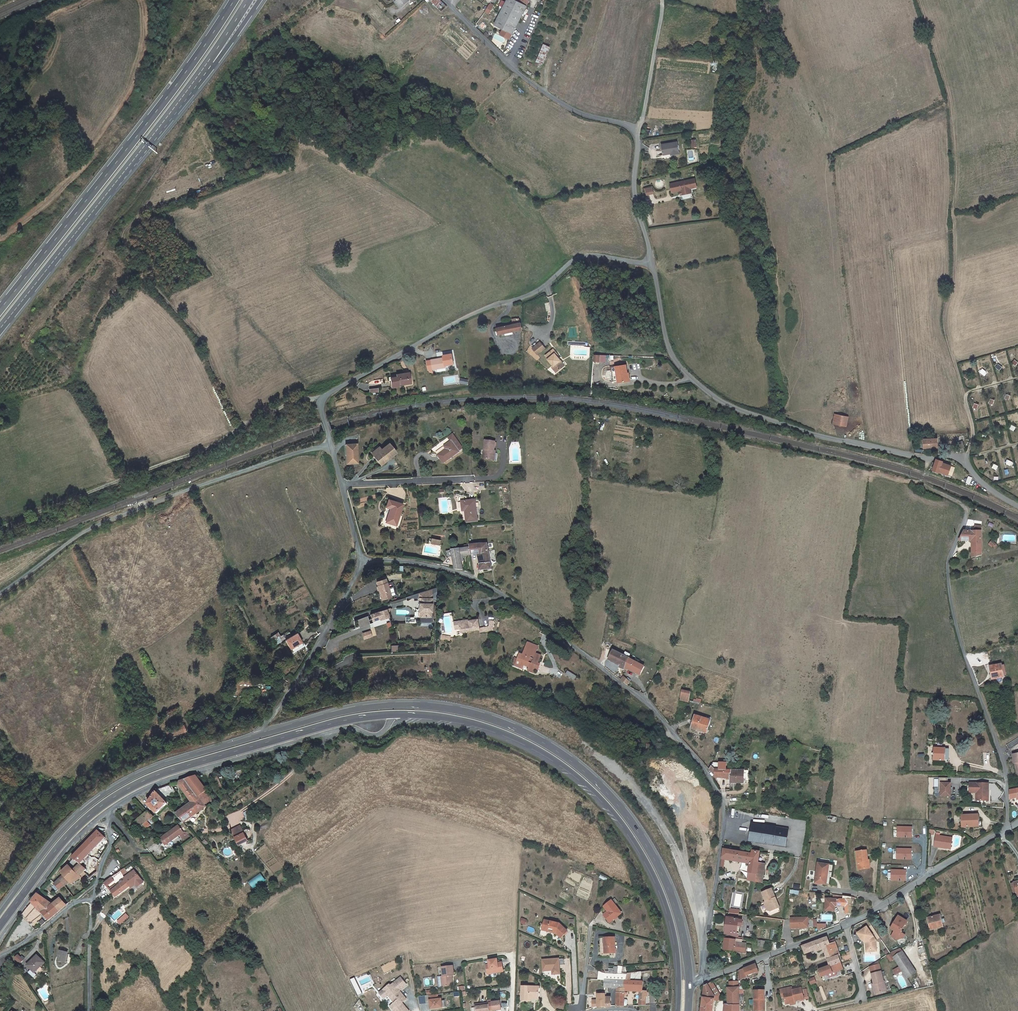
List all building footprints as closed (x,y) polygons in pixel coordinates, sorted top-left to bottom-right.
[(447,6),(440,0),(429,0),(442,12),(447,6)] [(512,34),(527,6),(515,0),(508,0),(495,25),(503,29),(512,34)] [(493,6),(490,4),(485,12),(489,14),(493,6)] [(512,34),(503,29),(501,33),(510,38),(512,34)] [(536,62),(543,64),(550,47),(544,44),(536,62)] [(494,123),(496,120),(488,114),(487,116),(494,123)] [(671,155),(680,154),(677,142),(662,145),(663,155),(671,154),(671,155)] [(670,184),(672,193),(681,191),(682,194),(692,192),(691,188),(697,187),(695,179),(670,184)] [(652,186),(644,188),(646,195),(654,194),(652,186)] [(502,322),(503,327),(520,323),(519,318),(502,322)] [(505,333),(513,332),(520,330),(522,330),(521,323),(520,323),(503,327),(497,328),(498,335),(505,333)] [(546,349),(540,342),(532,349),(538,356),(546,349)] [(554,350),(546,356),(554,366),(552,368),(557,373),(564,367),(560,362),(560,359),(558,357),(559,356),(554,350)] [(431,360),(433,369),(437,369),(445,367),(444,358),(431,360)] [(616,366),(616,367),(618,381),(618,383),(627,381),(626,377),(628,376),(626,365),(616,366)] [(397,378),(390,379),(391,382),(392,388),(399,387),(398,386),(411,384),(409,373),(396,375),(397,378)] [(842,425),(844,416),(835,414),(833,424),(842,425)] [(446,449),(438,455),(443,463),(459,452),(458,451),(455,448),(459,445),(452,435),(448,438),(451,442),(445,447),(446,449)] [(924,448),(938,447),(938,438),(924,439),(924,440),(922,440),(922,443),(924,442),(924,448)] [(494,451),(495,442),(485,440),(483,459),(492,460),(493,451),(494,451)] [(356,444),(345,445),(347,464),(358,463),(356,444)] [(387,458),(388,459),(395,453),(388,444),(381,450),(373,456),(380,465),(386,460),(386,459),(387,458)] [(381,450),(379,447),(371,454),(373,456),(381,450)] [(943,462),(937,459),(935,463),(933,463),(932,465),(934,466),(933,470),(939,472),(948,475),(951,466),(942,463),(943,462)] [(386,507),(390,509),(386,522),(396,526),(402,504),(388,500),(386,507)] [(462,508),(465,508),(465,510),(466,522),(477,521),(475,500),(462,502),(462,508)] [(964,531),(962,536),(960,541),(969,541),(969,540),(969,539),(974,539),(974,544),(972,544),(972,552),(982,552),(981,531),(975,531),(964,531)] [(483,544),(481,545),(482,553),(477,554),(480,563),(480,570),(486,570),(491,569),(489,555),(488,551),(487,544),(486,544),(483,544)] [(448,558),(453,557),(455,569),(462,569),(461,562),(461,558),(463,558),(463,556),(466,556),(471,555),(470,548),(464,549),(456,550),(446,551),(448,558)] [(391,597),(388,589),(387,584),(378,587),(379,592),(382,600),(391,597)] [(431,599),(420,599),(420,618),(431,618),(431,599)] [(388,617),(386,610),(370,615),(373,623),(381,621),(381,620),(388,617)] [(480,629),(478,620),(470,622),(460,624),(461,629),(461,633),(480,630),(480,629)] [(469,621),(455,623),(455,624),(456,630),(461,629),(460,624),(470,622),(469,621)] [(493,630),(495,622),(490,621),(489,627),(485,628),(485,632),(493,630)] [(271,638),(275,643),(276,645),(285,639),(283,635),(281,637),(278,633),(271,638)] [(286,641),(291,649),(302,643),(297,634),(286,641)] [(535,655),(538,647),(528,643),(523,655),(520,654),(518,660),(521,661),(519,666),(523,668),(524,665),(530,667),(528,671),(535,673),(536,669),(538,670),(540,664),(537,663),(533,662),(532,664),(528,662),(531,656),(534,657),(535,655)] [(626,653),(624,656),(613,651),(609,660),(619,665),(619,667),(625,669),(629,659),(629,658),(630,655),(626,653)] [(537,663),(538,661),(535,660),(537,656),(535,655),(534,657),(531,656),(528,662),(532,664),(533,662),(537,663)] [(519,667),(519,666),(521,661),(518,660),(515,659),(513,665),(519,667)] [(641,674),(645,667),(644,666),(640,665),(638,664),(634,661),(629,659),(625,669),(630,670),(634,672),(635,671),(641,674)] [(1004,677),(1004,676),(1002,666),(1001,665),(990,667),(992,679),(1004,677)] [(577,677),(568,671),(566,674),(574,680),(577,677)] [(680,700),(689,702),(691,692),(682,690),(680,700)] [(691,728),(696,730),(702,732),(707,733),(710,721),(695,716),(691,728)] [(168,738),(186,731),(184,725),(166,732),(168,738)] [(945,749),(935,749),(934,754),(934,755),(934,760),(945,760),(949,760),(949,750),(945,750),(945,749)] [(709,770),(714,775),(721,776),(725,776),(725,778),(731,779),(732,771),(715,770),(711,767),(709,770)] [(739,771),(732,771),(731,779),(730,783),(737,783),(744,783),(744,780),(744,776),(744,771),(739,771)] [(198,796),(206,791),(207,790),(196,776),(196,777),(180,782),(180,785),(185,792),(188,796),(192,802),(193,804),(200,799),(198,796)] [(218,777),(214,779),(219,790),(223,789),(218,777)] [(948,778),(939,778),(939,783),(941,783),(941,792),(941,796),(951,796),(951,783),(948,783),(948,778)] [(970,793),(977,793),(978,793),(978,801),(989,801),(989,784),(970,783),(970,793)] [(769,791),(776,792),(777,785),(770,784),(769,791)] [(170,785),(158,790),(157,792),(164,800),(167,798),(175,794),(175,793),(175,792),(176,792),(174,789),(173,790),(170,785)] [(1016,790),(1010,791),(1010,799),(1017,798),(1017,789),(1016,790)] [(204,805),(212,800),(206,791),(198,796),(200,799),(204,805)] [(168,804),(164,800),(157,792),(148,805),(150,807),(152,809),(157,814),(168,804)] [(182,822),(183,823),(186,821),(206,807),(204,805),(200,799),(193,804),(192,802),(184,807),(183,808),(176,813),(175,814),(181,820),(182,822)] [(139,819),(135,823),(141,833),(147,829),(143,825),(148,822),(153,818),(154,818),(147,812),(139,819)] [(979,822),(978,815),(961,816),(962,827),(979,827),(979,822)] [(751,823),(748,842),(786,847),(789,829),(751,823)] [(178,826),(164,836),(161,839),(165,845),(168,843),(180,835),(183,840),(187,838),(183,833),(178,826)] [(244,834),(240,826),(231,831),(235,838),(244,834)] [(913,826),(895,826),(894,837),(913,838),(913,826)] [(96,847),(101,842),(105,838),(98,831),(72,858),(74,859),(80,864),(89,855),(89,854),(96,847)] [(244,834),(235,838),(239,845),(248,841),(244,834)] [(945,846),(951,847),(952,838),(940,836),(936,836),(934,847),(944,848),(945,846)] [(912,849),(893,848),(893,859),(911,860),(912,849)] [(748,864),(750,864),(751,854),(725,850),(723,849),(722,859),(725,860),(731,861),(731,859),(740,860),(748,862),(748,864)] [(751,851),(751,854),(750,864),(758,865),(758,863),(759,855),(759,852),(751,851)] [(867,860),(866,851),(856,852),(859,870),(867,869),(866,863),(869,863),(869,860),(867,860)] [(80,864),(74,859),(68,865),(69,865),(74,870),(80,864)] [(758,865),(756,874),(756,876),(763,877),(765,864),(764,864),(758,863),(758,865)] [(829,865),(818,863),(815,883),(826,884),(829,865)] [(80,875),(84,872),(86,870),(80,864),(74,870),(79,876),(80,875)] [(748,873),(756,874),(758,865),(750,864),(748,873)] [(74,882),(73,880),(79,876),(74,870),(69,865),(61,872),(64,876),(70,882),(71,884),(74,882)] [(906,870),(888,869),(888,881),(906,881),(906,870)] [(127,889),(131,886),(128,882),(135,877),(137,880),(140,878),(141,877),(137,873),(135,870),(131,873),(129,875),(126,877),(126,878),(127,879),(125,880),(123,882),(120,884),(115,888),(113,886),(109,889),(111,891),(116,897),(127,889)] [(248,882),(253,889),(265,880),(260,873),(248,882)] [(747,880),(755,882),(756,876),(756,874),(748,873),(747,880)] [(65,886),(70,882),(64,876),(59,880),(64,886),(65,886)] [(135,877),(128,882),(131,886),(133,884),(134,886),(138,881),(137,880),(135,877)] [(55,883),(55,884),(59,890),(64,886),(59,880),(55,883)] [(127,889),(116,897),(117,899),(125,893),(128,890),(127,889)] [(779,908),(771,889),(762,893),(765,902),(764,903),(767,910),(770,911),(779,908)] [(32,902),(43,914),(45,912),(49,917),(51,919),(60,911),(52,904),(38,894),(32,902)] [(50,901),(53,904),(59,898),(57,895),(50,901)] [(59,898),(53,904),(52,904),(60,911),(66,906),(59,898)] [(851,914),(851,905),(851,900),(843,900),(826,899),(826,910),(834,911),(834,906),(844,906),(846,906),(846,909),(846,913),(851,914)] [(612,901),(604,907),(608,912),(610,915),(606,918),(610,923),(622,913),(612,901)] [(942,923),(941,919),(940,915),(928,918),(931,930),(943,927),(942,923)] [(907,921),(898,916),(891,929),(900,934),(907,921)] [(725,936),(736,937),(738,938),(739,933),(737,933),(738,928),(740,929),(740,926),(741,926),(742,921),(738,920),(733,919),(733,918),(727,918),(725,936)] [(790,918),(791,928),(808,928),(808,918),(790,918)] [(554,931),(553,933),(557,933),(561,938),(567,931),(559,924),(545,920),(544,925),(545,926),(544,930),(552,932),(552,931),(554,931)] [(876,940),(866,926),(857,933),(862,941),(864,940),(865,939),(867,942),(867,947),(870,949),(872,949),(872,950),(877,950),(876,940)] [(829,941),(827,937),(802,946),(805,954),(817,949),(817,951),(823,949),(825,953),(832,951),(829,941)] [(604,938),(605,954),(615,953),(615,938),(604,938)] [(734,951),(735,943),(736,940),(725,939),(724,943),(724,945),(723,949),(734,951)] [(835,957),(838,955),(840,955),(834,939),(829,941),(832,951),(835,957)] [(867,942),(865,939),(864,940),(866,943),(866,951),(872,950),(872,949),(870,949),(867,947),(867,942)] [(746,944),(735,943),(734,951),(745,953),(746,944)] [(60,951),(58,960),(65,962),(67,953),(64,952),(60,951)] [(838,955),(835,957),(832,951),(825,953),(830,966),(841,962),(838,955)] [(902,951),(893,957),(907,978),(916,972),(902,951)] [(34,978),(37,975),(35,972),(44,962),(37,955),(27,965),(31,969),(28,972),(34,978)] [(498,959),(489,960),(490,964),(487,965),(488,974),(503,972),(502,962),(498,963),(498,959)] [(554,970),(554,974),(560,974),(559,959),(543,960),(543,971),(552,971),(552,970),(554,970)] [(870,966),(872,974),(881,972),(878,960),(870,966)] [(843,969),(841,964),(841,962),(830,966),(819,970),(821,977),(843,969)] [(758,971),(756,964),(739,970),(742,980),(747,978),(746,976),(758,971)] [(439,987),(453,985),(452,976),(454,975),(453,966),(442,967),(443,977),(438,977),(439,987)] [(625,981),(626,981),(627,975),(621,975),(617,974),(609,974),(606,974),(606,973),(606,974),(602,974),(599,972),(598,979),(604,980),(625,981)] [(628,974),(627,975),(626,981),(640,981),(641,972),(628,974)] [(873,984),(875,993),(884,991),(882,982),(884,982),(881,972),(872,974),(874,984),(873,984)] [(390,1006),(393,1010),(402,1003),(405,1000),(398,992),(407,985),(401,978),(391,986),(389,985),(379,993),(384,998),(388,995),(394,1003),(390,1006)] [(617,993),(625,993),(625,991),(625,989),(625,981),(604,980),(604,988),(617,988),(617,993)] [(640,992),(643,992),(643,982),(640,981),(626,981),(625,981),(625,989),(633,990),(640,990),(640,992)] [(707,984),(705,986),(701,1010),(713,1010),(714,1000),(714,996),(709,987),(708,985),(707,984)] [(713,984),(709,987),(714,996),(714,1000),(719,1000),(720,996),(713,984)] [(528,999),(531,999),(539,999),(540,987),(522,986),(522,1000),(528,1000),(528,999)] [(736,1010),(740,1010),(739,988),(738,988),(730,988),(727,988),(728,1004),(729,1005),(736,1005),(736,1010)] [(803,996),(803,994),(801,988),(792,990),(793,992),(784,994),(786,1004),(795,1003),(795,1001),(804,999),(803,996)] [(762,1000),(765,1000),(765,991),(754,991),(754,1010),(763,1010),(762,1000)] [(624,1006),(625,993),(617,993),(616,1006),(622,1006),(624,1006)] [(439,998),(438,994),(429,995),(430,1009),(443,1009),(442,998),(439,998)] [(605,995),(598,995),(598,1001),(598,1007),(606,1007),(611,1006),(611,1001),(611,997),(605,997),(605,995)] [(493,1010),(501,1009),(500,1001),(492,1002),(488,1003),(474,1004),(475,1010),(491,1010),(493,1010)] [(402,1003),(393,1010),(408,1010),(402,1003)]
